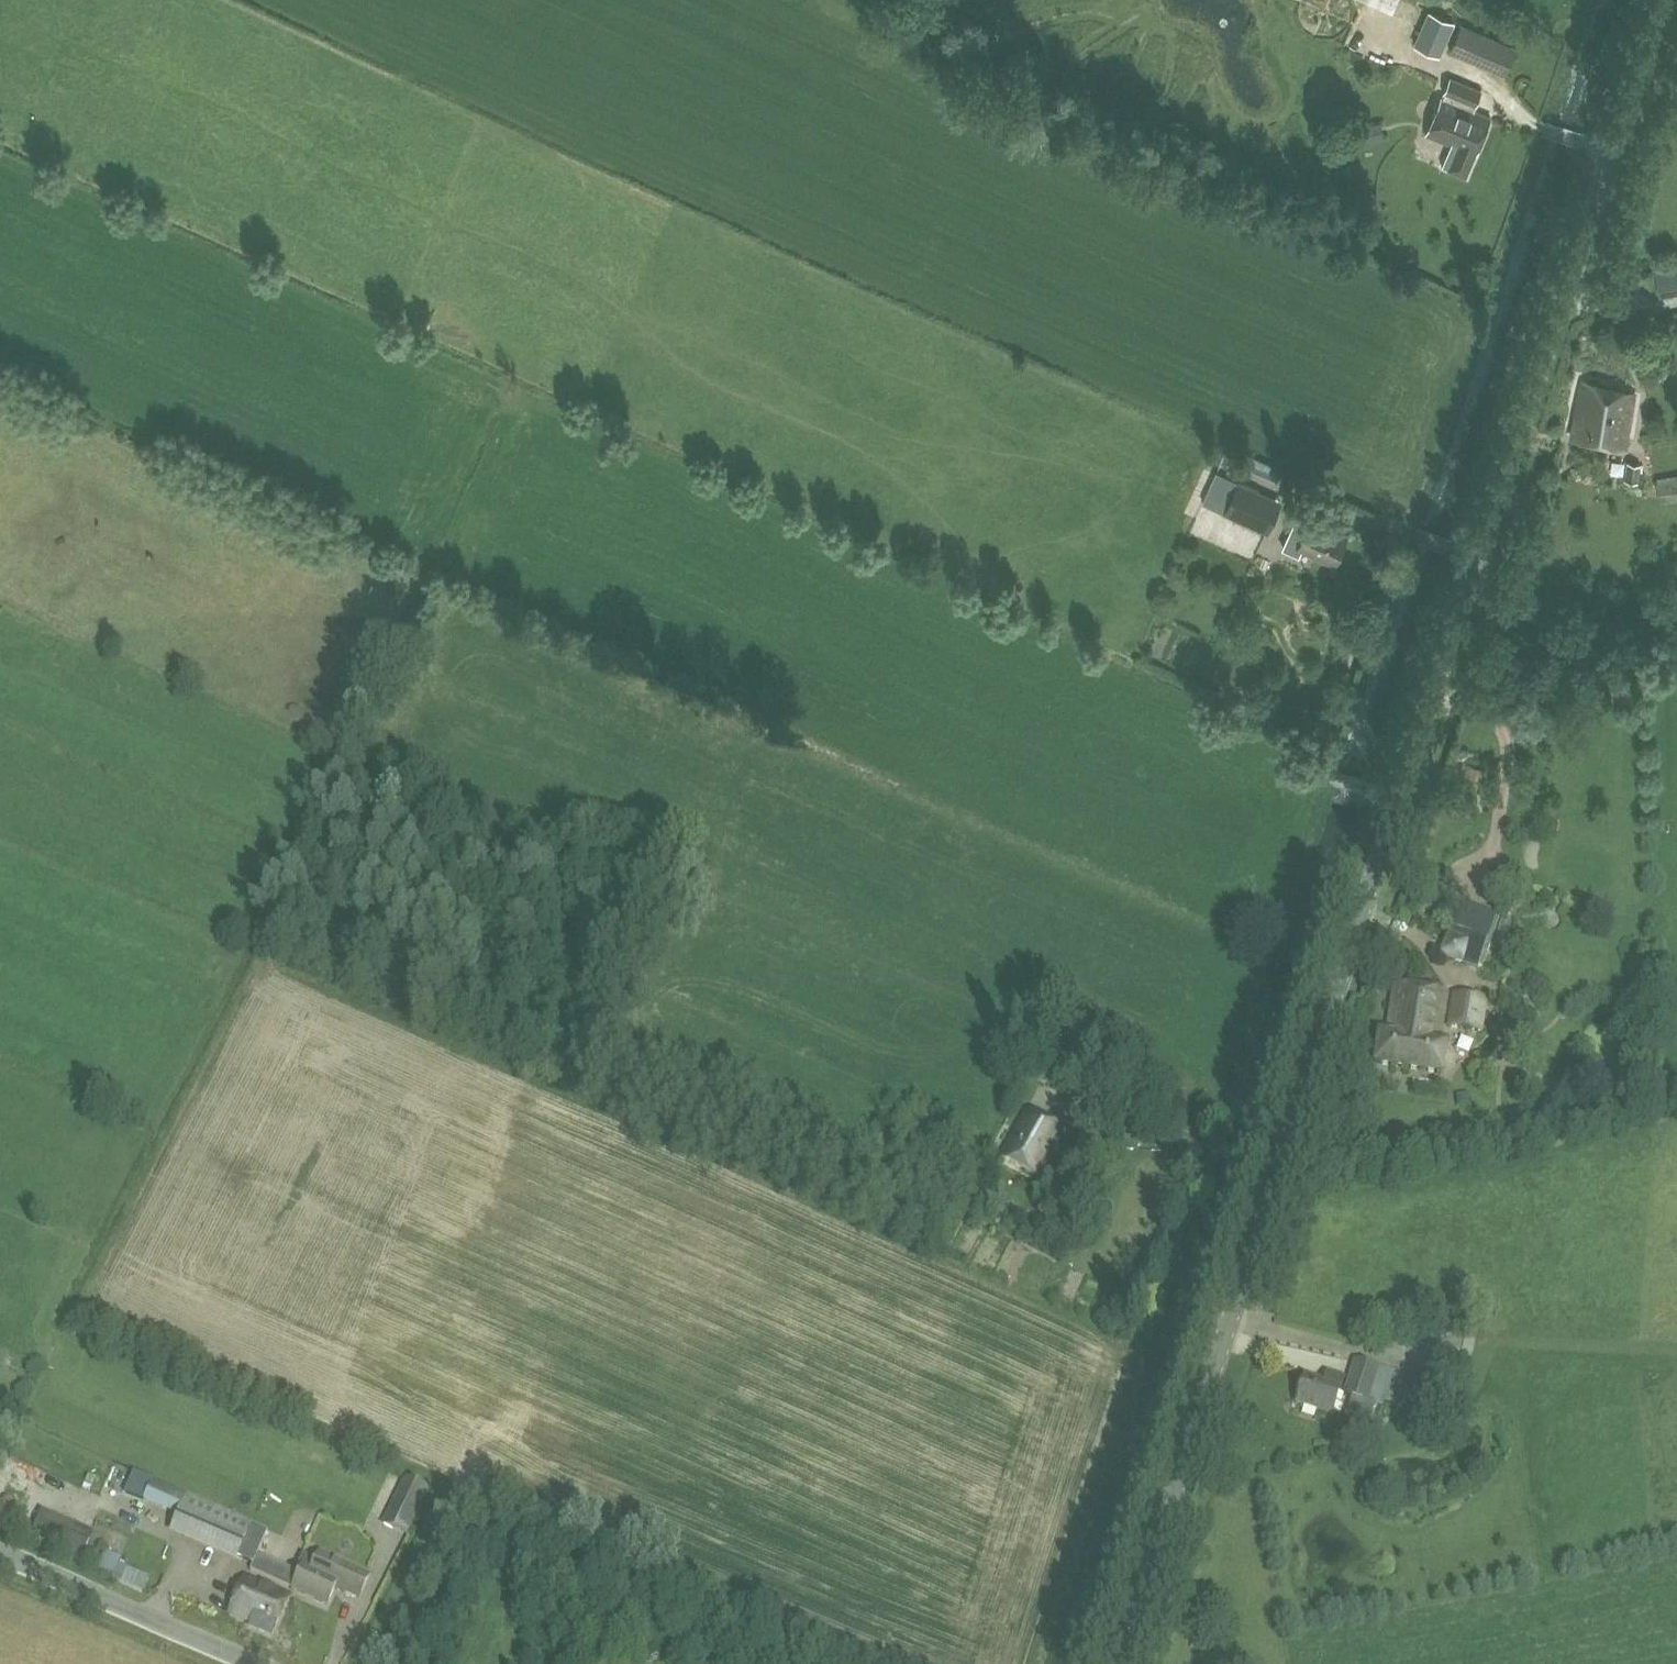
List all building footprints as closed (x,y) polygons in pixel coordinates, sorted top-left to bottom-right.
[(1439,55),(1453,22),(1429,12),(1415,45),(1439,55)] [(1517,47),(1461,23),(1449,50),(1505,74),(1517,47)] [(1450,76),(1441,95),(1443,95),(1427,132),(1452,143),(1443,165),(1465,174),(1490,115),(1473,108),(1481,88),(1450,76)] [(1672,270),(1654,273),(1659,295),(1676,291),(1672,270)] [(1583,381),(1572,435),(1626,447),(1638,392),(1583,381)] [(1641,463),(1627,461),(1623,478),(1638,480),(1641,463)] [(1656,476),(1660,500),(1676,498),(1676,473),(1656,476)] [(1224,511),(1267,531),(1280,499),(1239,480),(1224,511)] [(1311,517),(1298,545),(1333,561),(1346,533),(1311,517)] [(1468,942),(1462,960),(1478,965),(1495,913),(1460,901),(1449,935),(1468,942)] [(1461,964),(1462,960),(1468,942),(1449,935),(1447,934),(1439,956),(1461,964)] [(1453,995),(1447,995),(1395,987),(1388,1034),(1379,1032),(1375,1062),(1442,1073),(1447,1043),(1446,1043),(1448,1026),(1453,995)] [(1486,998),(1458,994),(1453,1027),(1481,1031),(1486,998)] [(1039,1177),(1065,1131),(1026,1108),(1000,1155),(1039,1177)] [(1522,1145),(1533,1143),(1531,1134),(1520,1136),(1522,1145)] [(1443,1358),(1439,1375),(1452,1377),(1456,1361),(1443,1358)] [(1396,1404),(1406,1374),(1356,1359),(1345,1393),(1382,1405),(1383,1400),(1396,1404)] [(1320,1410),(1334,1414),(1346,1378),(1343,1377),(1326,1372),(1324,1381),(1305,1375),(1297,1403),(1305,1405),(1320,1410)] [(1446,1396),(1431,1392),(1428,1404),(1443,1408),(1446,1396)] [(153,1480),(137,1473),(128,1493),(177,1515),(187,1493),(153,1479),(153,1480)] [(405,1478),(382,1524),(407,1536),(430,1491),(405,1478)] [(170,1532),(236,1561),(239,1556),(254,1563),(269,1530),(253,1524),(254,1522),(187,1493),(177,1515),(170,1532)] [(296,1522),(286,1539),(304,1549),(313,1532),(296,1522)] [(112,1540),(106,1558),(122,1563),(128,1546),(112,1540)] [(304,1562),(292,1589),(326,1604),(334,1587),(358,1598),(369,1574),(319,1551),(312,1566),(304,1562)] [(271,1634),(289,1594),(245,1574),(228,1612),(250,1622),(249,1624),(271,1634)]
